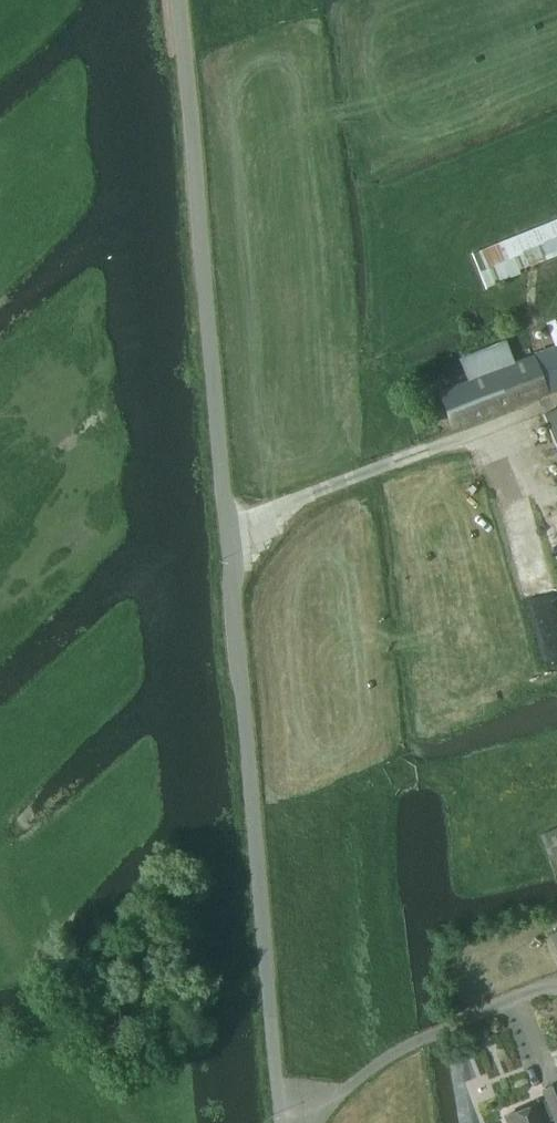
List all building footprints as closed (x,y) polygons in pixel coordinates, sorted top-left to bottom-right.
[(473,253),(484,282),(556,253),(556,219),(473,253)] [(454,427),(548,392),(556,389),(556,320),(548,324),(556,345),(534,354),(534,355),(506,366),(500,348),(461,363),(467,380),(441,391),(454,427)] [(556,448),(556,409),(544,414),(556,448)] [(541,836),(552,861),(556,858),(556,830),(541,836)] [(548,1099),(506,1115),(509,1122),(548,1122),(547,1120),(555,1117),(556,1119),(556,1085),(544,1089),(548,1099)]
